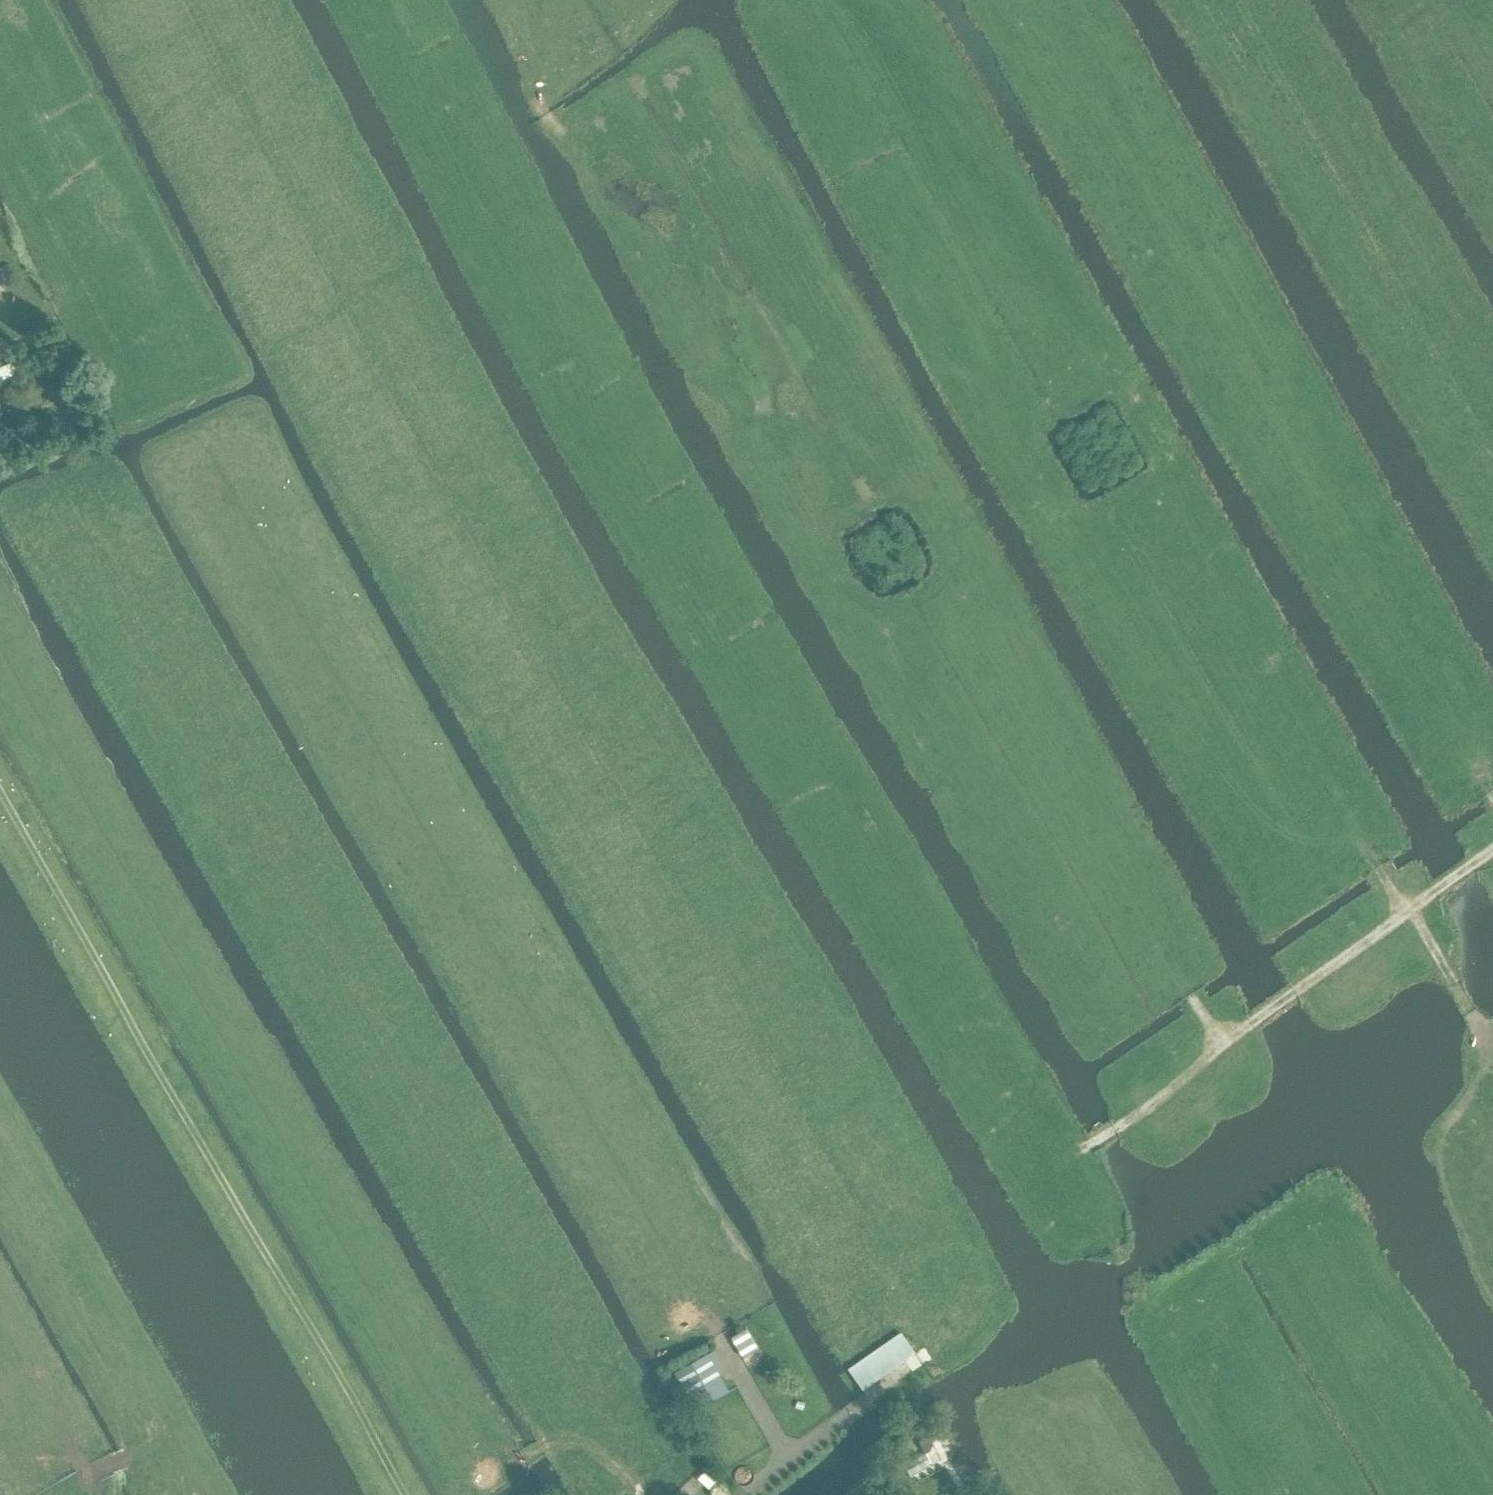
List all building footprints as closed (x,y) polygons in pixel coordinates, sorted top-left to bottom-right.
[(746,1328),(729,1337),(742,1359),(758,1350),(746,1328)] [(707,1354),(672,1373),(693,1412),(728,1393),(707,1354)]
